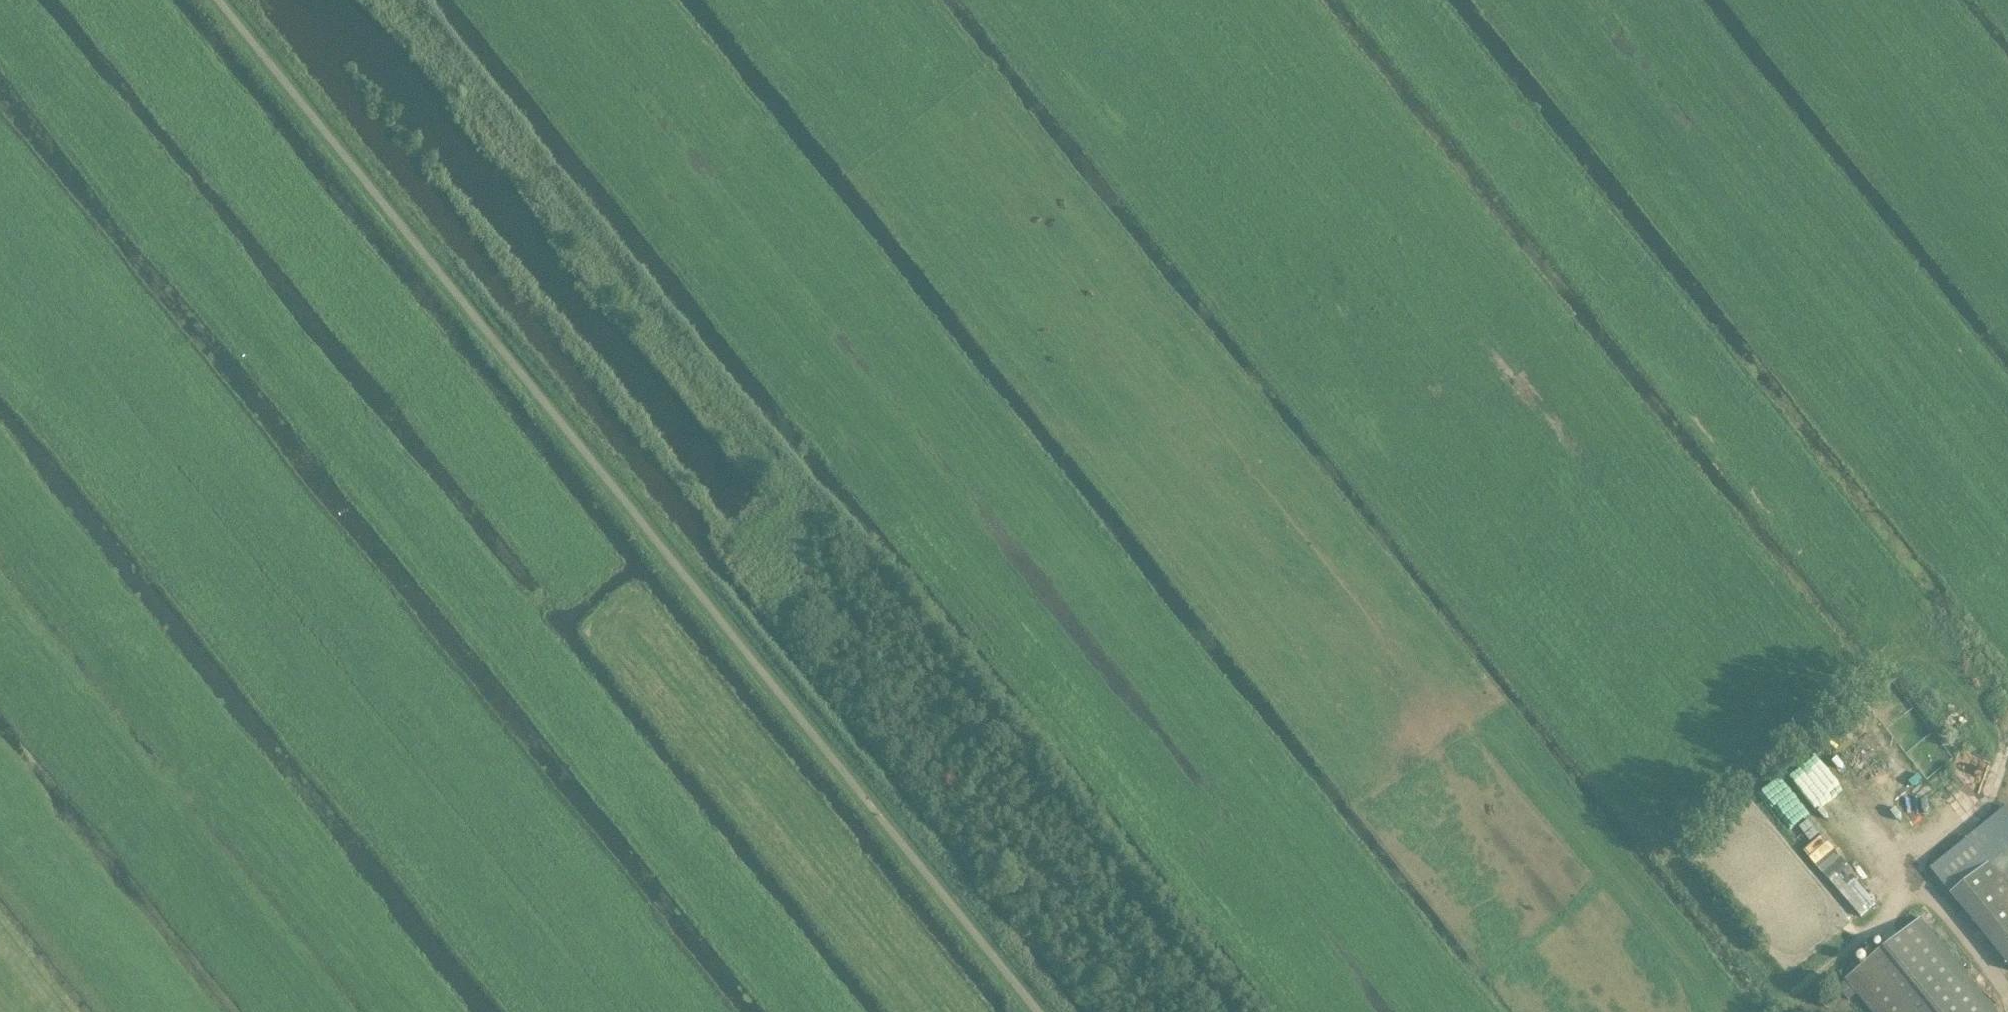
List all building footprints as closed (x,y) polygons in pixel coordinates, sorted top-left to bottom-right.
[(2007,965),(2007,888),(1988,864),(1951,894),(2007,965)] [(1920,919),(1846,979),(1872,1011),(1995,1011),(1920,919)]
